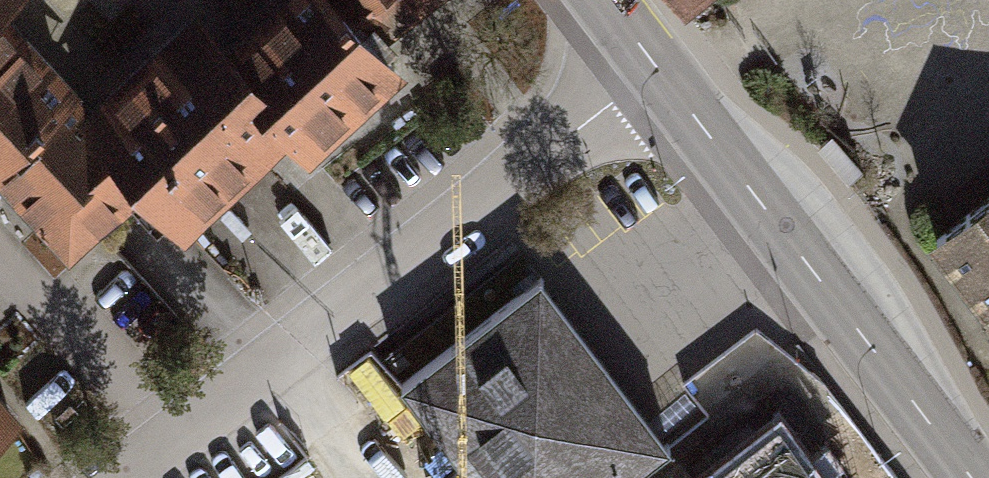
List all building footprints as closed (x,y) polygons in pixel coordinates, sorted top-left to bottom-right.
[(340,0),(278,0),(232,41),(196,0),(186,0),(83,90),(0,162),(0,183),(62,253),(141,184),(183,232),(291,138),(306,155),(402,71),(380,46),(340,0)] [(83,90),(5,0),(0,0),(0,162),(83,90)] [(380,46),(432,0),(340,0),(380,46)] [(831,132),(816,145),(847,181),(862,168),(831,132)] [(928,229),(988,315),(988,186),(928,229)] [(535,273),(395,380),(470,477),(656,477),(647,466),(670,449),(535,273)] [(21,412),(0,387),(0,430),(21,412)] [(790,446),(777,429),(730,465),(712,477),(815,477),(790,446)]
